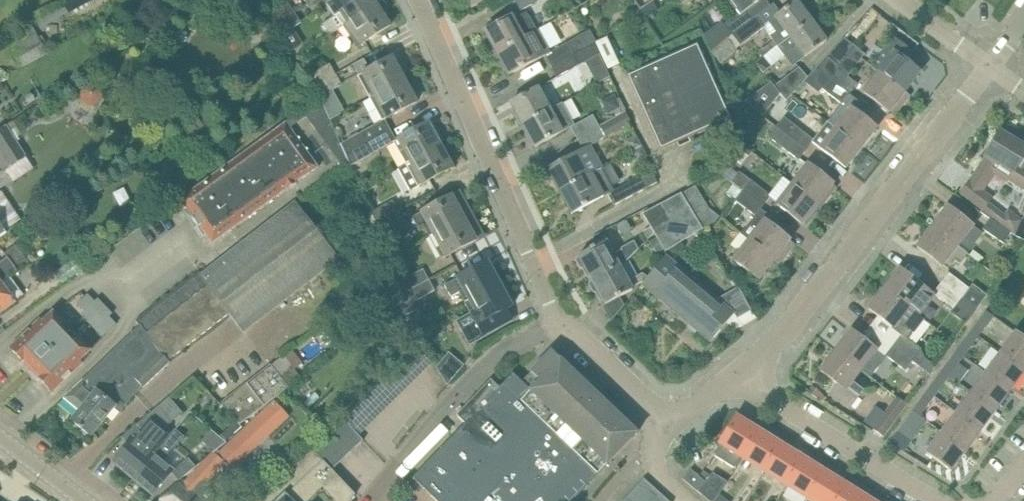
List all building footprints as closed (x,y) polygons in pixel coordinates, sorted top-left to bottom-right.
[(97,3),(96,0),(64,0),(70,14),(97,3)] [(324,23),(331,34),(344,25),(377,4),(374,0),(336,0),(330,4),(337,14),(324,23)] [(472,8),(487,0),(468,0),(472,8)] [(521,11),(539,0),(515,0),(521,11)] [(713,50),(711,52),(719,62),(736,49),(764,28),(771,36),(773,40),(778,46),(812,20),(797,0),(777,15),(770,6),(754,18),(732,35),(728,39),(713,50)] [(739,13),(746,7),(754,18),(770,6),(766,0),(729,0),(739,13)] [(288,2),(268,14),(273,22),(274,24),(294,11),(288,2)] [(377,4),(344,25),(358,46),(391,25),(377,4)] [(739,13),(724,24),(725,26),(732,35),(754,18),(746,7),(739,13)] [(294,11),(274,24),(281,35),(301,22),(294,11)] [(484,30),(497,53),(536,31),(527,12),(519,16),(517,12),(512,15),(484,30)] [(778,46),(763,57),(756,63),(764,73),(785,56),(793,66),(827,41),(812,20),(778,46)] [(545,55),(551,65),(573,53),(567,42),(549,52),(537,30),(536,31),(497,53),(509,75),(545,55)] [(37,34),(8,50),(18,69),(47,53),(37,34)] [(816,68),(850,94),(858,83),(848,76),(850,74),(840,66),(855,46),(844,38),(816,68)] [(872,66),(880,72),(904,92),(920,72),(906,61),(912,52),(894,38),(872,66)] [(557,77),(575,67),(600,54),(595,41),(573,53),(551,65),(557,77)] [(654,135),(660,150),(677,143),(677,141),(688,136),(689,138),(694,135),(694,133),(697,131),(698,133),(732,118),(698,43),(644,67),(644,69),(640,70),(640,69),(637,70),(637,72),(633,74),(632,72),(626,75),(652,131),(653,130),(655,134),(654,135)] [(850,74),(865,53),(855,46),(840,66),(850,74)] [(359,75),(371,98),(405,79),(402,74),(406,72),(400,61),(396,63),(393,57),(359,75)] [(330,63),(307,76),(314,86),(336,74),(330,63)] [(804,82),(808,77),(799,67),(775,86),(786,100),(804,82)] [(819,93),(822,89),(843,104),(850,94),(816,68),(808,77),(804,82),(819,93)] [(880,72),(865,93),(889,112),(894,105),(899,109),(910,95),(904,92),(880,72)] [(342,85),(336,74),(314,86),(320,97),(342,85)] [(371,98),(365,101),(371,111),(377,108),(383,120),(384,119),(417,102),(405,79),(371,98)] [(763,116),(780,94),(771,83),(745,102),(763,116)] [(539,87),(528,93),(511,103),(523,125),(564,103),(563,101),(550,108),(539,87)] [(564,103),(523,125),(535,147),(563,132),(562,131),(570,126),(576,137),(598,126),(593,114),(575,124),(564,103)] [(836,129),(861,148),(877,127),(852,108),(836,129)] [(559,191),(602,168),(592,151),(594,150),(590,144),(605,136),(603,132),(622,122),(619,115),(598,126),(576,137),(583,150),(547,169),(559,191)] [(784,116),(776,126),(786,134),(801,146),(809,135),(794,124),(784,116)] [(297,183),(319,167),(286,121),(179,199),(192,217),(191,217),(198,227),(199,226),(212,244),(287,190),(288,190),(297,183)] [(861,148),(836,129),(828,122),(814,139),(812,142),(846,168),(861,148)] [(395,141),(407,163),(441,145),(429,123),(395,141)] [(7,125),(0,130),(0,153),(10,168),(27,156),(7,125)] [(776,126),(768,137),(798,160),(806,150),(801,146),(786,134),(776,126)] [(362,132),(340,143),(347,154),(368,142),(362,132)] [(1023,190),(1023,137),(1017,133),(1013,140),(1000,132),(985,156),(986,156),(977,172),(989,179),(998,164),(1012,173),(1007,180),(1023,190)] [(347,154),(346,154),(352,164),(374,153),(368,142),(347,154)] [(453,167),(441,145),(407,163),(407,164),(398,168),(410,190),(419,185),(419,186),(453,167)] [(833,184),(818,171),(808,164),(793,184),(821,206),(831,194),(828,191),(833,184)] [(612,187),(602,169),(602,168),(559,191),(572,214),(604,195),(602,192),(612,187)] [(614,205),(657,182),(652,171),(608,193),(614,205)] [(739,171),(731,181),(742,190),(763,206),(771,195),(745,175),(739,171)] [(981,212),(990,218),(1011,232),(1016,235),(1021,223),(1007,212),(1005,214),(990,202),(992,199),(970,181),(962,191),(983,208),(981,212)] [(821,206),(793,184),(777,204),(802,223),(808,216),(811,219),(821,206)] [(682,194),(703,228),(715,221),(719,216),(709,209),(695,185),(682,194)] [(742,190),(734,200),(754,215),(755,216),(760,209),(763,206),(742,190)] [(419,229),(425,226),(431,236),(472,213),(460,191),(418,213),(413,217),(419,229)] [(20,223),(0,193),(0,236),(20,223)] [(654,233),(654,232),(657,236),(656,237),(663,249),(664,249),(665,251),(703,228),(682,194),(681,193),(657,206),(664,219),(651,227),(650,227),(654,233)] [(376,223),(399,211),(393,200),(372,212),(376,223)] [(137,322),(140,325),(64,397),(80,410),(72,420),(91,436),(115,407),(120,411),(141,385),(143,387),(170,363),(168,361),(229,313),(244,332),(338,258),(295,202),(201,274),(199,272),(137,322)] [(657,206),(642,213),(650,227),(651,227),(664,219),(657,206)] [(932,226),(958,246),(973,226),(948,206),(932,226)] [(754,215),(749,222),(758,229),(750,240),(774,259),(780,263),(790,251),(784,247),(790,239),(768,223),(772,218),(760,209),(755,216),(754,215)] [(399,211),(376,223),(382,234),(405,221),(399,211)] [(472,213),(431,236),(443,258),(484,236),(472,213)] [(1003,242),(1011,232),(990,218),(983,228),(1003,242)] [(958,246),(932,226),(917,246),(942,266),(943,265),(948,269),(949,268),(953,271),(957,265),(954,262),(955,260),(959,263),(967,253),(958,246)] [(740,232),(731,244),(741,251),(734,260),(743,267),(759,279),(774,259),(750,240),(740,232)] [(663,249),(656,237),(649,241),(656,253),(663,249)] [(621,250),(613,254),(606,241),(579,255),(592,280),(619,265),(626,261),(638,249),(633,241),(621,248),(621,250)] [(11,305),(14,302),(23,294),(10,276),(18,270),(28,263),(15,245),(5,253),(8,256),(2,261),(0,262),(0,313),(11,305)] [(734,314),(719,301),(666,256),(648,277),(643,283),(642,283),(711,341),(734,314)] [(460,291),(466,302),(500,283),(488,261),(454,280),(445,285),(451,296),(460,291)] [(643,283),(648,277),(643,273),(628,281),(619,265),(592,280),(606,305),(633,290),(631,288),(642,282),(643,283)] [(402,280),(407,291),(429,280),(423,269),(402,280)] [(899,269),(884,289),(918,315),(932,298),(927,294),(928,291),(899,269)] [(949,273),(941,283),(961,298),(969,288),(949,273)] [(429,280),(407,291),(407,292),(391,300),(402,317),(416,309),(412,302),(434,290),(429,280)] [(512,305),(500,283),(466,302),(472,312),(456,320),(469,345),(496,331),(489,318),(507,308),(512,305)] [(941,283),(934,293),(953,308),(960,313),(967,303),(961,298),(941,283)] [(884,289),(868,308),(878,316),(884,321),(892,327),(891,328),(900,335),(893,345),(912,361),(919,365),(924,358),(920,350),(906,339),(912,331),(912,332),(923,319),(918,315),(884,289)] [(81,313),(103,336),(116,324),(110,316),(113,313),(98,298),(94,301),(87,293),(77,303),(84,310),(81,313)] [(986,310),(972,329),(979,336),(987,325),(986,325),(993,316),(986,310)] [(40,320),(25,334),(10,348),(52,392),(82,364),(80,361),(90,351),(53,312),(43,322),(40,320)] [(972,329),(956,350),(964,356),(979,336),(972,329)] [(876,350),(876,349),(851,330),(836,350),(861,370),(871,377),(881,364),(877,361),(882,354),(876,350)] [(1016,331),(1000,352),(1023,369),(1023,338),(1016,331)] [(893,345),(885,355),(905,370),(912,361),(893,345)] [(851,381),(861,370),(836,350),(820,370),(837,383),(829,394),(849,409),(863,390),(851,381)] [(956,350),(942,370),(950,376),(959,383),(968,369),(960,363),(964,356),(956,350)] [(986,372),(1011,390),(1023,372),(1023,369),(1000,352),(986,372)] [(458,353),(443,371),(448,384),(467,361),(458,353)] [(283,355),(223,402),(240,425),(301,378),(283,355)] [(413,478),(437,500),(573,500),(633,438),(547,355),(522,381),(513,373),(413,478)] [(942,370),(927,390),(935,396),(950,376),(942,370)] [(986,372),(971,392),(996,410),(1011,390),(986,372)] [(927,390),(913,410),(921,416),(935,396),(927,390)] [(996,410),(971,392),(956,412),(981,430),(996,410)] [(873,430),(883,437),(906,404),(895,396),(873,430)] [(158,406),(142,419),(127,432),(121,437),(128,443),(113,462),(134,480),(169,439),(160,432),(172,422),(158,406)] [(264,409),(252,420),(263,432),(275,421),(264,409)] [(913,410),(898,430),(912,441),(926,420),(921,416),(913,410)] [(956,412),(942,432),(967,450),(981,430),(956,412)] [(736,469),(743,458),(759,431),(737,417),(713,454),(736,469)] [(363,440),(343,419),(333,429),(353,450),(363,440)] [(343,460),(353,450),(333,429),(323,439),(343,460)] [(169,439),(134,480),(153,495),(172,472),(173,470),(162,461),(183,436),(175,430),(169,439)] [(781,445),(759,431),(743,458),(765,471),(781,445)] [(952,471),(967,450),(942,432),(926,452),(952,471)] [(235,436),(221,449),(232,461),(246,448),(235,436)] [(332,470),(343,460),(323,439),(312,449),(332,470)] [(803,458),(781,445),(765,471),(787,485),(803,458)] [(332,470),(312,449),(259,500),(350,500),(356,495),(332,470)] [(160,500),(215,500),(216,498),(215,494),(205,484),(225,462),(224,461),(214,452),(213,451),(193,472),(187,479),(185,481),(182,479),(179,483),(178,482),(174,486),(160,500)] [(826,472),(803,458),(787,485),(809,499),(826,472)] [(174,471),(173,472),(179,480),(194,467),(188,459),(174,471)] [(691,469),(689,471),(683,479),(698,491),(706,481),(705,481),(691,469)] [(813,500),(838,500),(848,486),(826,472),(809,499),(813,500)] [(698,491),(701,494),(709,500),(713,500),(720,494),(727,482),(713,473),(710,475),(705,481),(706,481),(698,491)] [(644,478),(623,500),(669,500),(644,478)] [(848,486),(838,500),(869,500),(870,499),(848,486)]
